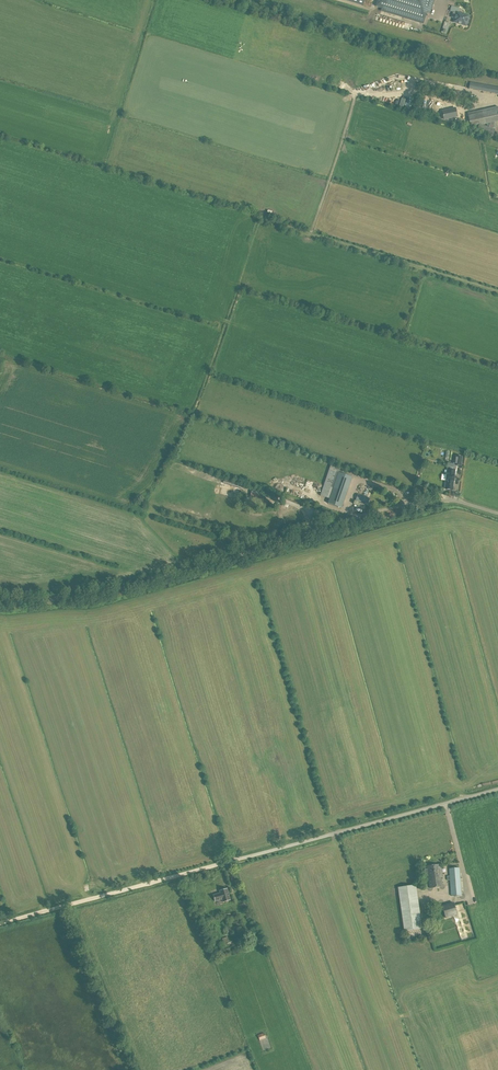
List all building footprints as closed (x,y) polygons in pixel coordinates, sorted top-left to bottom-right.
[(434,0),(378,0),(376,6),(382,8),(381,12),(423,23),(427,12),(430,13),(434,0)] [(466,26),(468,16),(458,13),(459,9),(452,6),(450,11),(453,12),(452,17),(455,18),(454,22),(466,26)] [(497,94),(497,87),(470,82),(469,89),(497,94)] [(467,94),(456,90),(455,95),(466,98),(467,94)] [(497,107),(467,113),(471,127),(479,125),(477,132),(493,137),(495,129),(496,121),(497,121),(497,108),(497,107)] [(455,108),(442,111),(444,119),(457,116),(455,108)] [(445,489),(452,490),(455,470),(456,470),(456,465),(461,465),(462,457),(456,456),(455,462),(454,461),(453,468),(452,470),(448,469),(445,489)] [(339,472),(328,503),(342,508),(352,477),(339,472)] [(260,500),(263,492),(253,489),(251,496),(260,500)] [(362,496),(360,502),(368,504),(370,498),(362,496)] [(362,525),(361,520),(344,524),(345,530),(362,525)] [(440,868),(439,865),(427,866),(430,888),(442,886),(440,876),(442,876),(441,868),(440,868)] [(452,896),(461,895),(459,868),(450,869),(450,875),(452,896)] [(405,931),(422,928),(416,885),(398,887),(405,931)] [(230,900),(227,888),(220,890),(220,893),(213,895),(215,901),(222,899),(223,902),(230,900)] [(446,918),(457,914),(453,903),(442,906),(446,918)] [(227,932),(242,928),(241,924),(242,924),(240,920),(235,922),(237,926),(226,929),(227,932)]
